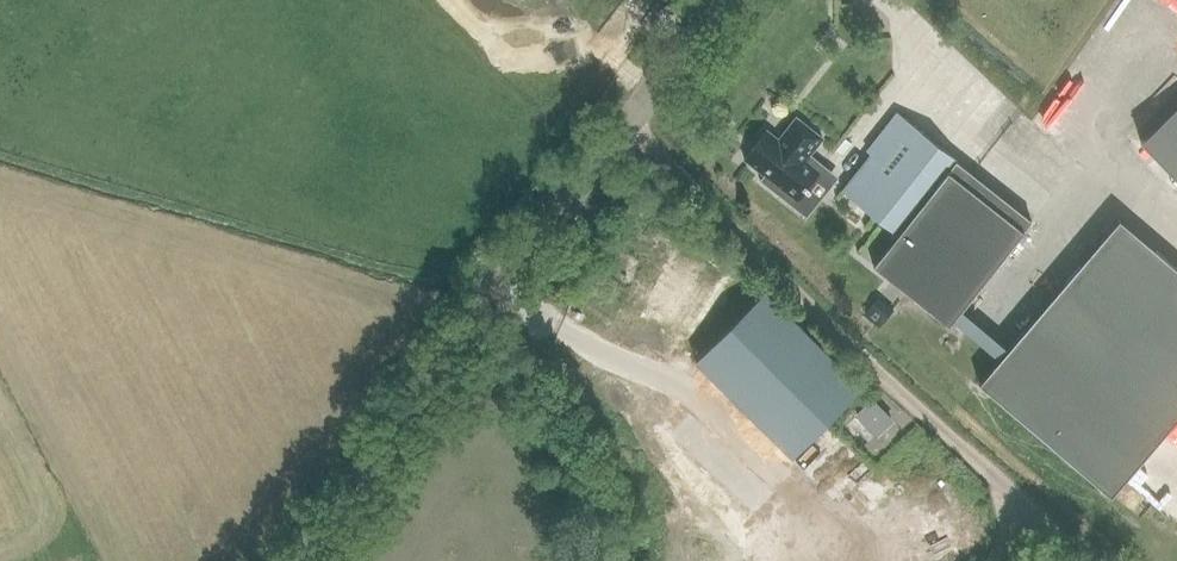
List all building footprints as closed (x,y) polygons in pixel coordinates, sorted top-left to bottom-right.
[(1139,141),(1176,180),(1176,105),(1139,141)] [(948,325),(1031,221),(956,161),(957,160),(901,115),(841,190),(897,234),(872,265),(948,325)] [(778,140),(766,130),(744,159),(764,174),(759,180),(795,209),(811,189),(807,186),(818,172),(804,161),(822,138),(796,117),(778,140)] [(1119,219),(979,383),(1110,495),(1176,416),(1176,269),(1119,219)] [(766,294),(697,363),(793,458),(862,389),(766,294)] [(876,436),(891,422),(871,401),(856,416),(876,436)]
